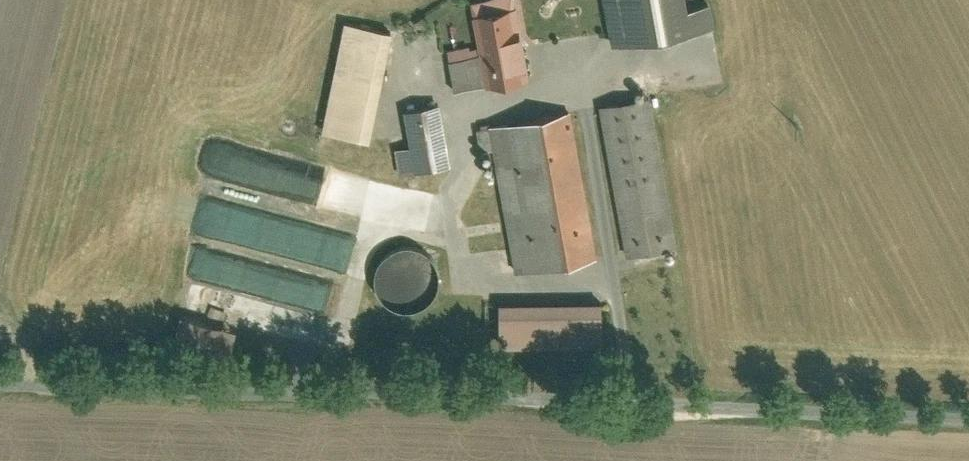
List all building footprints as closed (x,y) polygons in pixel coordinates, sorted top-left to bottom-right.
[(611,42),(703,27),(699,1),(671,6),(670,0),(604,0),(611,42)] [(450,60),(455,90),(526,78),(514,8),(476,15),(483,54),(450,60)] [(388,21),(346,12),(321,133),(363,142),(388,21)] [(669,249),(641,93),(597,101),(625,257),(669,249)] [(406,106),(411,156),(443,153),(438,103),(406,106)] [(514,272),(588,260),(563,108),(479,121),(483,147),(494,145),(514,272)] [(210,144),(202,174),(319,205),(358,215),(366,185),(210,144)] [(242,240),(251,215),(207,200),(199,225),(242,240)] [(438,276),(439,271),(438,267),(436,259),(433,252),(428,246),(423,242),(416,238),(408,236),(401,236),(394,237),(387,239),(380,244),(376,248),(372,255),(369,261),(368,267),(367,273),(368,280),(372,288),(376,294),(380,298),(386,302),(391,305),(398,306),(406,307),(412,306),(418,303),(423,301),(429,296),(433,290),(436,283),(438,276)] [(311,303),(317,280),(239,261),(234,284),(311,303)] [(600,300),(501,297),(500,336),(599,339),(600,300)] [(220,349),(226,326),(172,311),(166,334),(220,349)]
